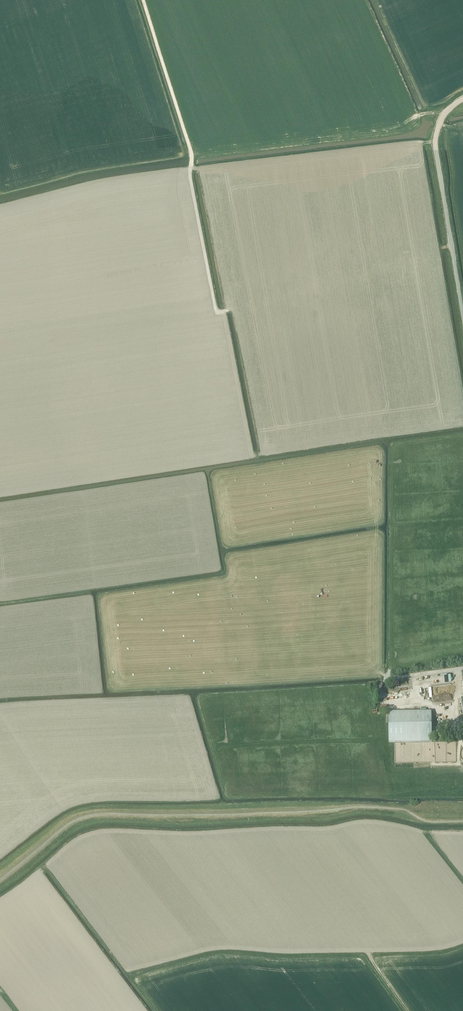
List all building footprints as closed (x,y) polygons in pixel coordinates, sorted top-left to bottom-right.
[(432,742),(431,726),(431,712),(388,712),(389,742),(432,742)]
